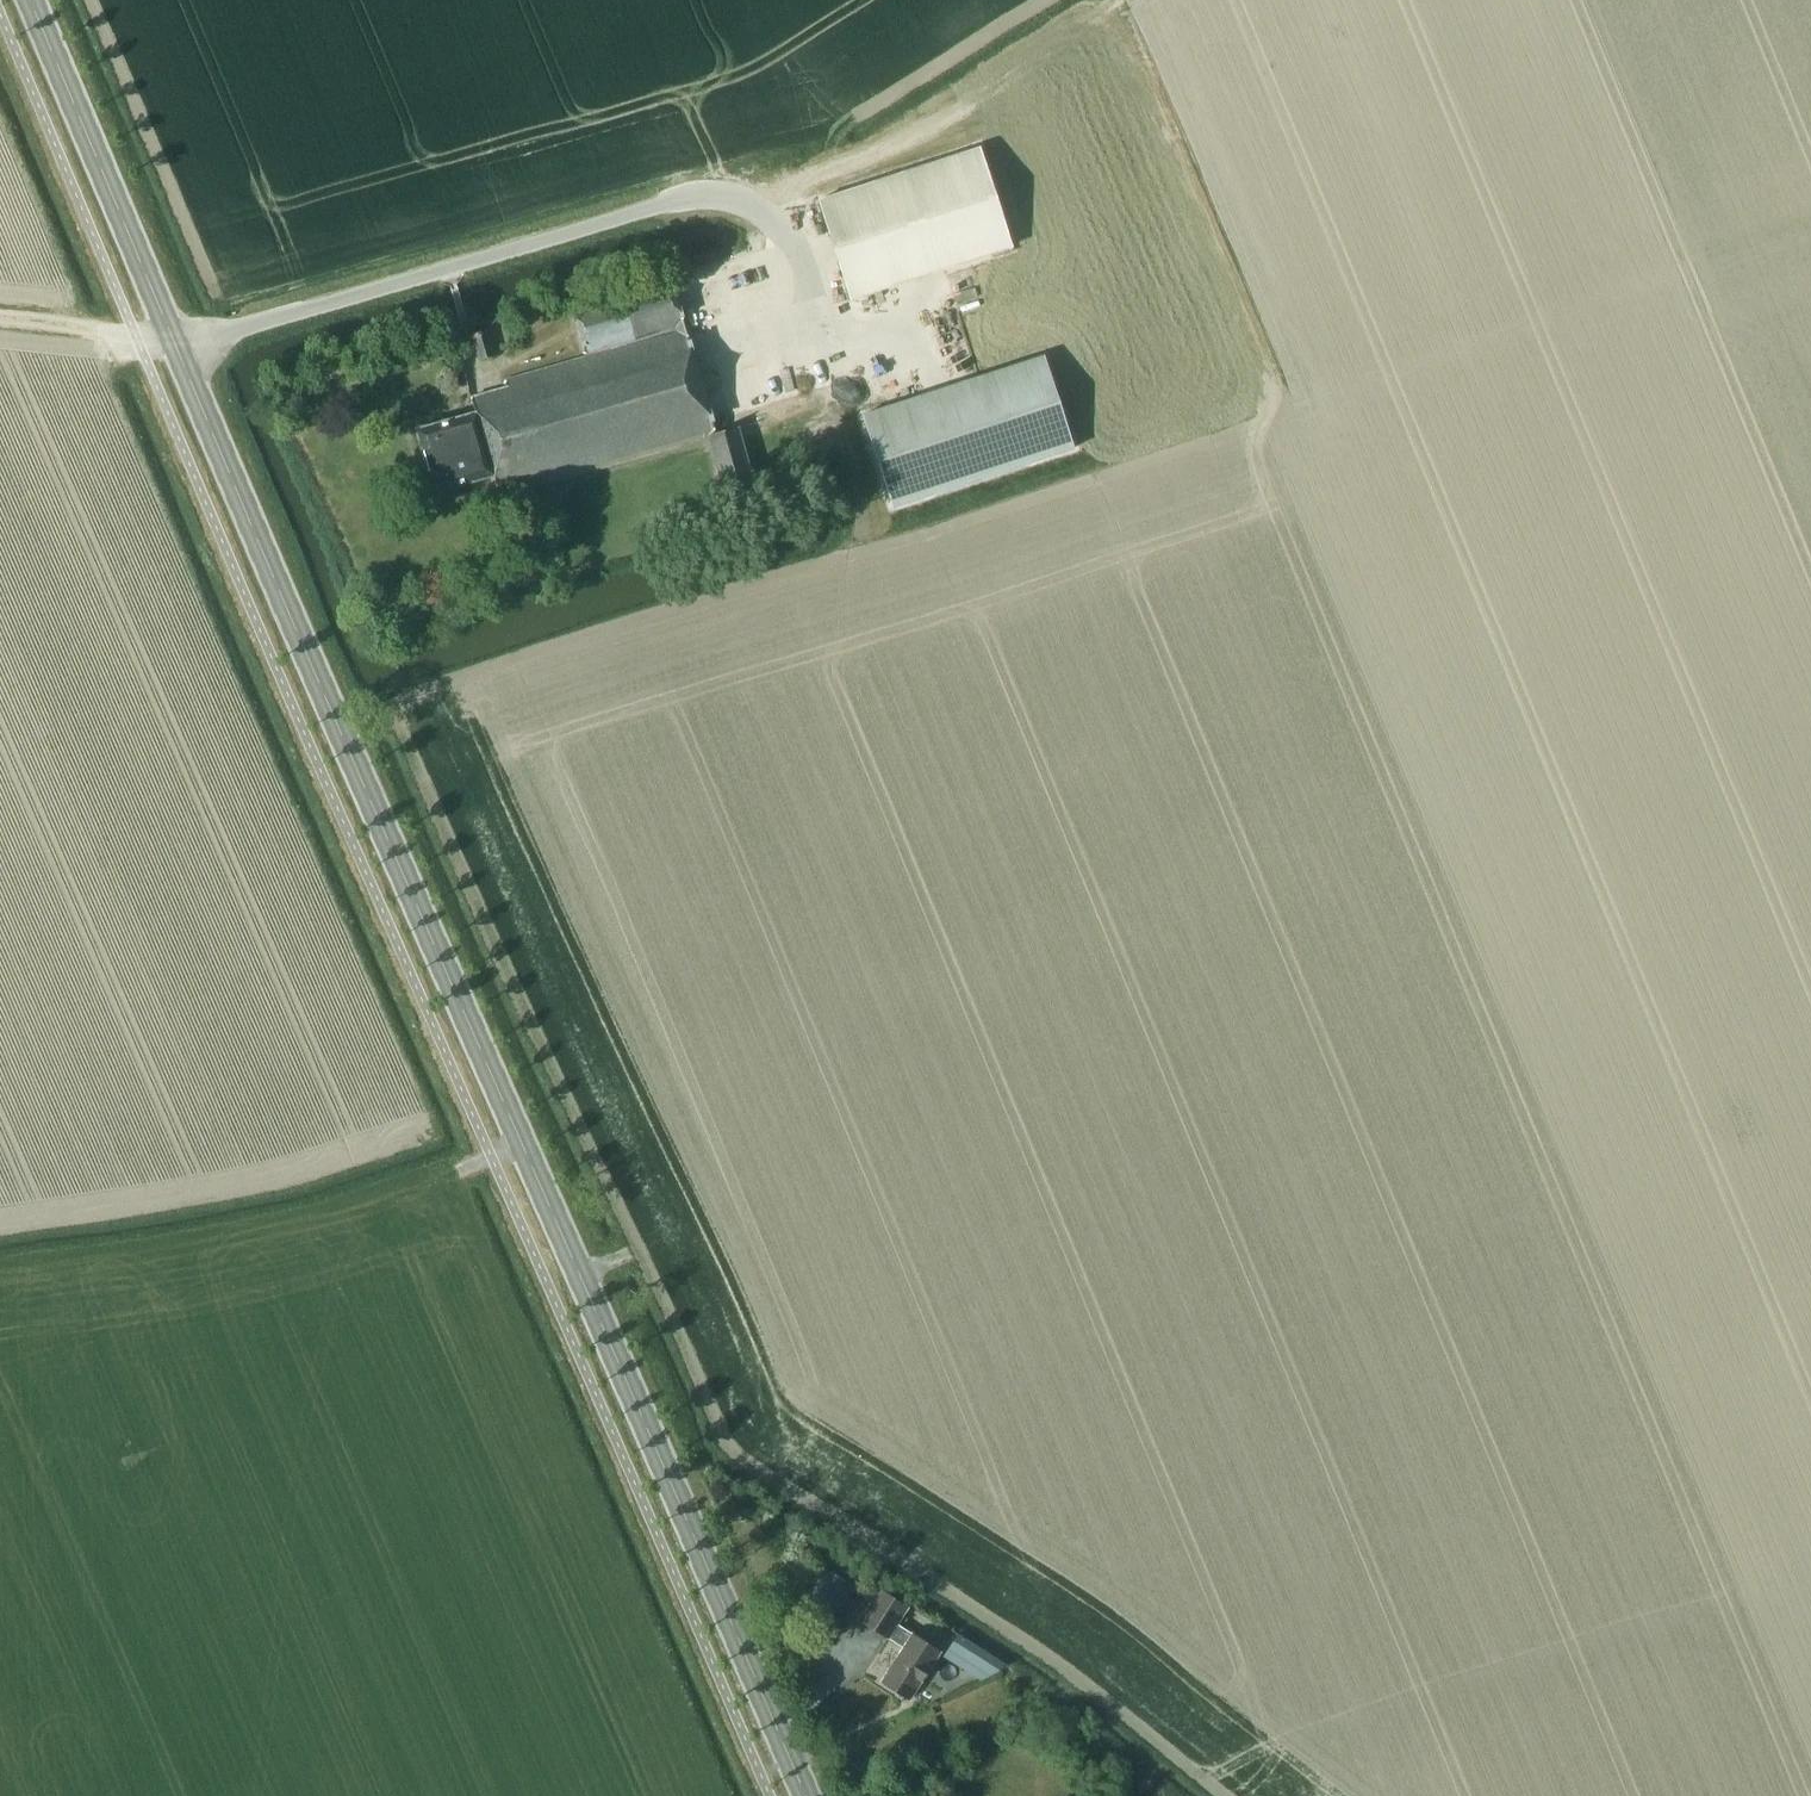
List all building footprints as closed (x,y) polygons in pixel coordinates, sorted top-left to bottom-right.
[(980,147),(818,200),(851,300),(1013,247),(980,147)] [(434,492),(502,472),(512,470),(516,486),(709,436),(724,488),(752,479),(738,427),(721,432),(670,278),(573,306),(588,357),(505,381),(506,387),(471,398),(476,412),(416,429),(434,492)] [(498,354),(491,329),(471,334),(478,360),(498,354)] [(1044,354),(862,413),(893,507),(1074,448),(1044,354)] [(839,1609),(855,1584),(826,1565),(809,1590),(839,1609)] [(940,1650),(913,1633),(911,1632),(896,1623),(907,1606),(879,1588),(859,1618),(887,1636),(902,1646),(880,1680),(908,1698),(940,1650)] [(991,1682),(1007,1659),(965,1630),(949,1652),(991,1682)]
